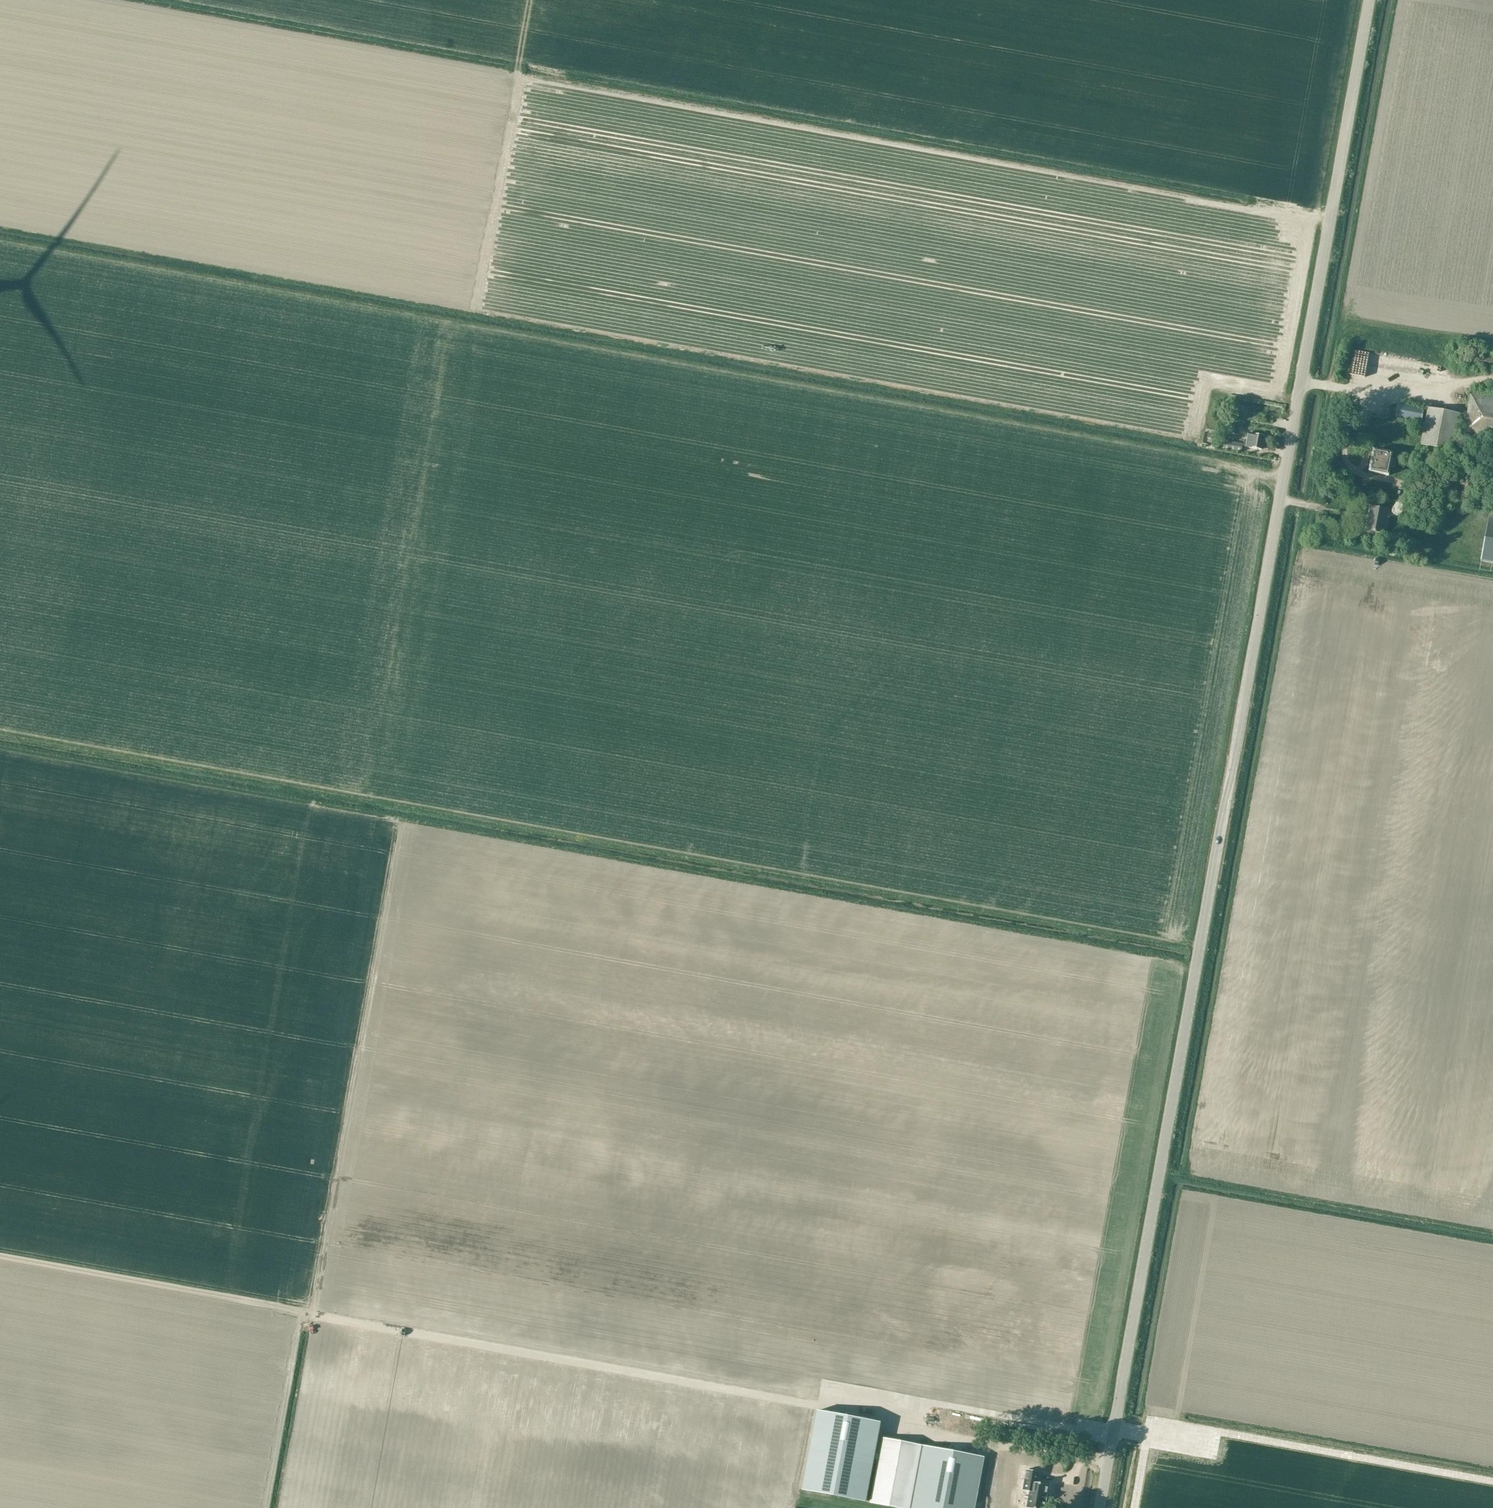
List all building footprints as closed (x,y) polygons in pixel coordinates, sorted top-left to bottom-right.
[(1471,390),(1466,414),(1464,414),(1460,438),(1492,444),(1492,394),(1471,390)] [(1419,423),(1422,409),(1399,405),(1396,418),(1419,423)] [(1452,451),(1458,413),(1427,408),(1421,445),(1452,451)] [(1254,434),(1249,434),(1247,441),(1246,440),(1245,446),(1251,447),(1251,448),(1262,450),(1264,436),(1254,434)] [(1242,444),(1225,441),(1224,449),(1241,452),(1242,444)] [(1392,463),(1393,454),(1373,450),(1369,472),(1389,476),(1391,467),(1395,468),(1395,463),(1392,463)] [(1428,496),(1431,488),(1421,485),(1418,492),(1428,496)] [(1383,534),(1388,510),(1371,507),(1366,531),(1383,534)] [(1490,517),(1482,561),(1492,563),(1492,517),(1490,517)] [(881,1422),(818,1411),(803,1491),(867,1503),(881,1422)] [(907,1507),(910,1507),(922,1445),(882,1438),(870,1501),(907,1507)] [(934,1448),(923,1507),(968,1507),(977,1456),(934,1448)] [(1049,1485),(1039,1483),(1040,1472),(1027,1470),(1023,1491),(1030,1492),(1027,1507),(1045,1507),(1049,1485)]
